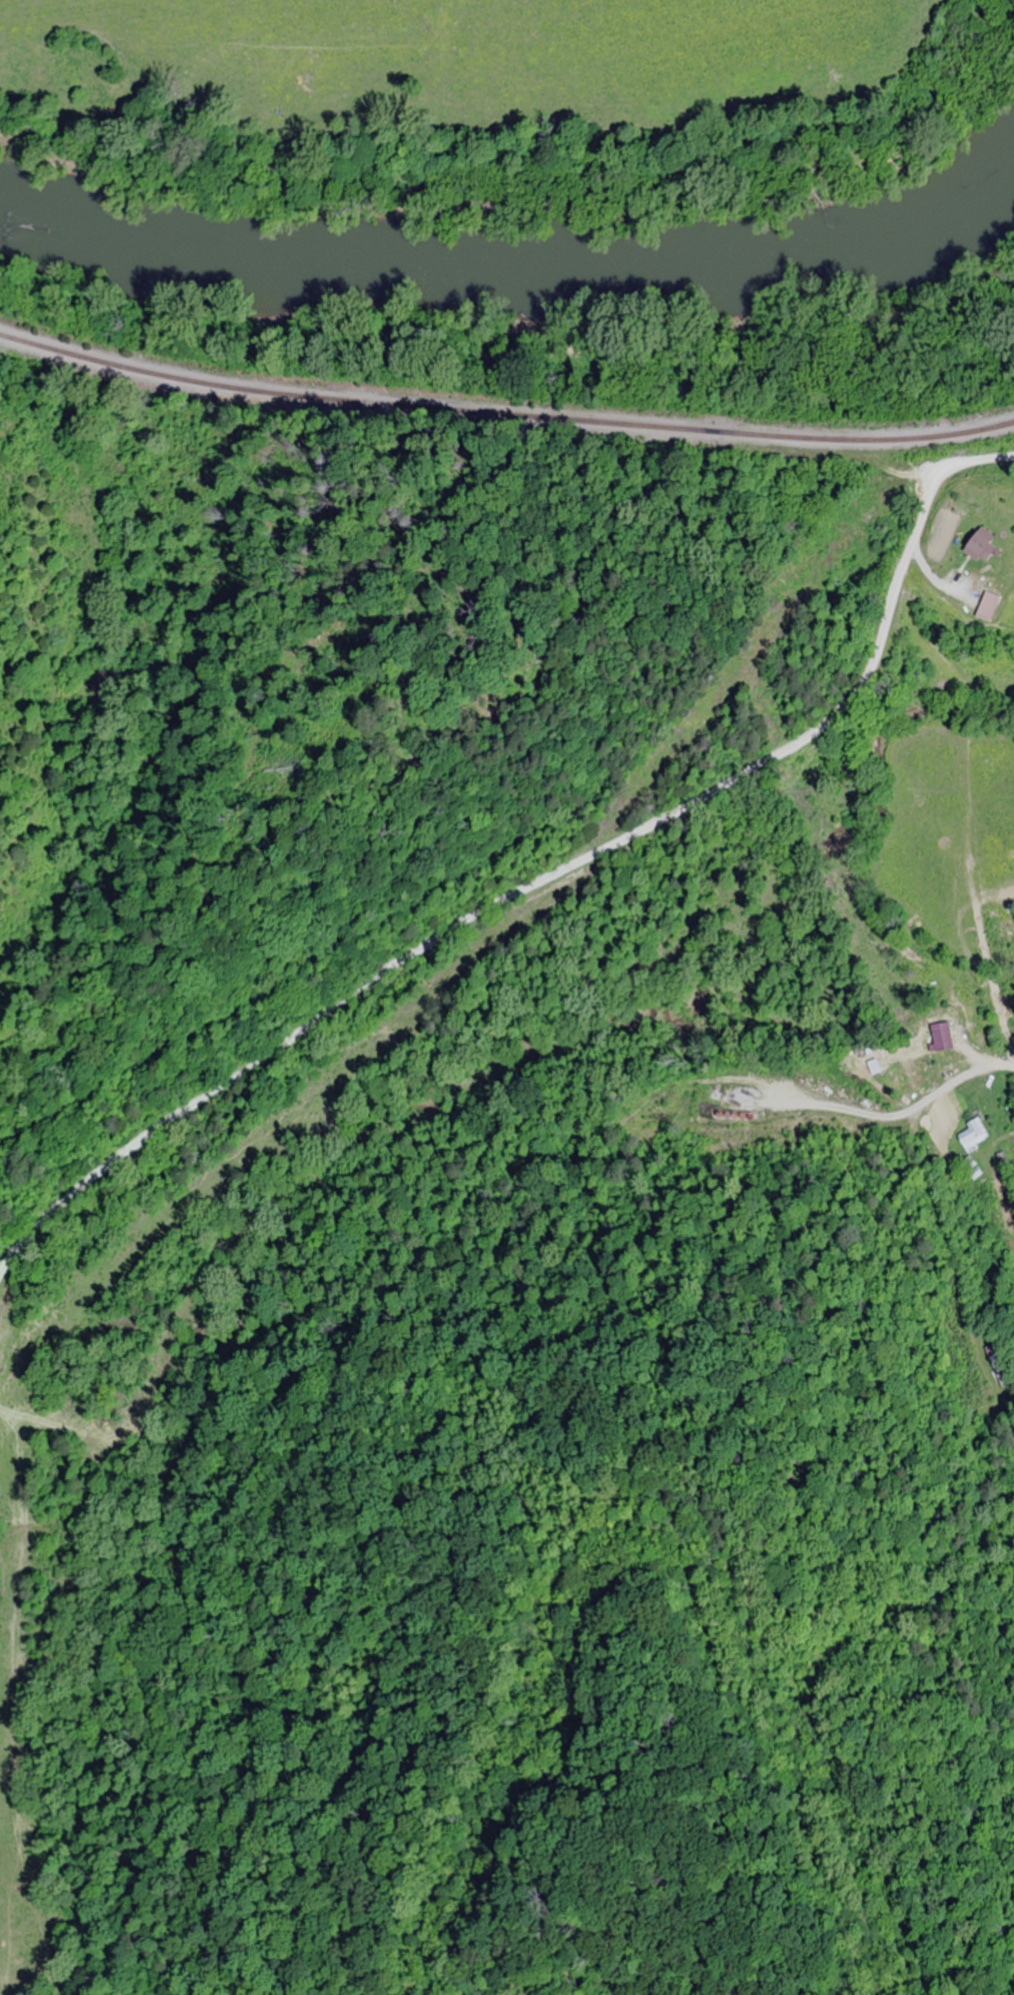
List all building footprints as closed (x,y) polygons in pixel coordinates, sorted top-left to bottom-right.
[(975,561),(992,542),(978,530),(961,549),(975,561)] [(999,596),(983,590),(973,618),(989,623),(999,596)] [(923,1027),(926,1045),(947,1041),(944,1023),(923,1027)] [(965,1125),(968,1129),(956,1137),(966,1151),(988,1136),(976,1118),(965,1125)]
